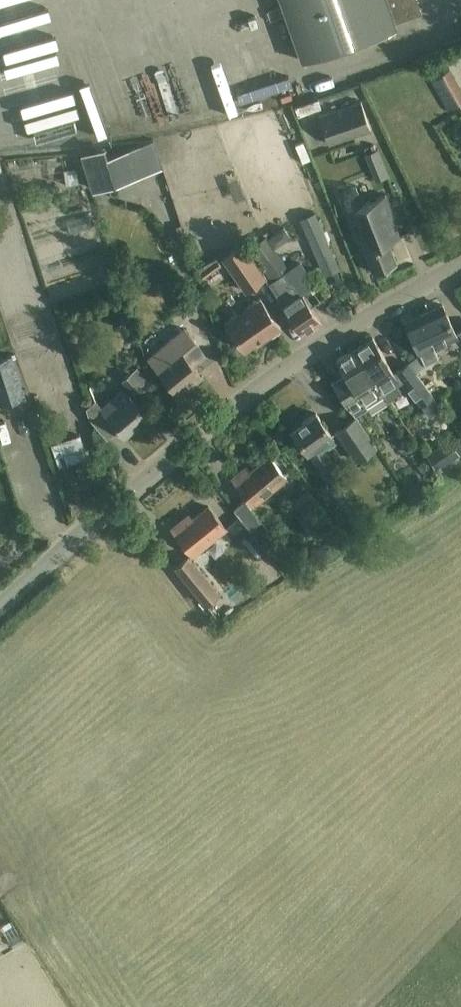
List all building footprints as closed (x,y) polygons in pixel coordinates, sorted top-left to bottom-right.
[(294,41),(301,60),(396,27),(394,21),(420,12),(416,0),(280,0),(294,41)] [(244,88),(254,85),(244,58),(235,62),(244,88)] [(227,91),(237,88),(229,60),(218,63),(227,91)] [(216,64),(206,67),(213,94),(223,92),(216,64)] [(430,78),(436,89),(455,79),(449,68),(430,78)] [(0,91),(0,94),(13,134),(47,123),(34,83),(23,87),(23,84),(0,91)] [(319,116),(329,144),(329,143),(369,130),(370,130),(360,101),(359,102),(360,102),(320,116),(320,115),(319,116)] [(81,153),(92,190),(161,167),(153,141),(108,155),(105,146),(81,153)] [(372,271),(372,272),(396,263),(396,262),(395,262),(387,241),(401,235),(400,235),(385,196),(385,195),(345,210),(345,211),(346,211),(361,250),(360,250),(361,251),(364,250),(372,271)] [(222,258),(245,291),(265,278),(242,245),(222,258)] [(290,285),(282,273),(268,283),(301,333),(319,321),(301,294),(313,285),(306,274),(290,285)] [(225,322),(244,350),(256,341),(258,343),(280,328),(259,298),(225,322)] [(404,322),(424,365),(438,358),(433,347),(457,336),(442,305),(404,322)] [(152,362),(177,392),(199,373),(181,351),(194,340),(184,328),(151,355),(152,362)] [(372,337),(355,348),(384,394),(387,399),(400,391),(394,380),(398,378),(372,337)] [(384,394),(355,348),(336,360),(347,377),(333,385),(353,416),(368,407),(366,405),(384,394)] [(0,357),(0,404),(25,396),(11,354),(0,357)] [(409,362),(395,371),(422,405),(422,404),(427,411),(439,402),(432,393),(409,362)] [(89,416),(94,422),(107,437),(118,428),(124,435),(147,416),(129,395),(126,397),(122,392),(124,390),(124,389),(102,408),(95,400),(86,407),(89,416)] [(292,430),(291,430),(322,472),(335,463),(328,453),(327,454),(320,444),(332,436),(315,413),(301,424),(302,425),(294,431),(292,430)] [(336,431),(356,460),(376,447),(356,418),(336,431)] [(242,470),(232,479),(249,498),(254,505),(286,477),(269,456),(246,475),(242,470)] [(249,498),(239,507),(263,535),(273,526),(254,505),(249,498)] [(181,519),(171,528),(192,554),(225,528),(208,506),(185,525),(181,519)] [(175,567),(205,604),(218,593),(188,556),(175,567)]
